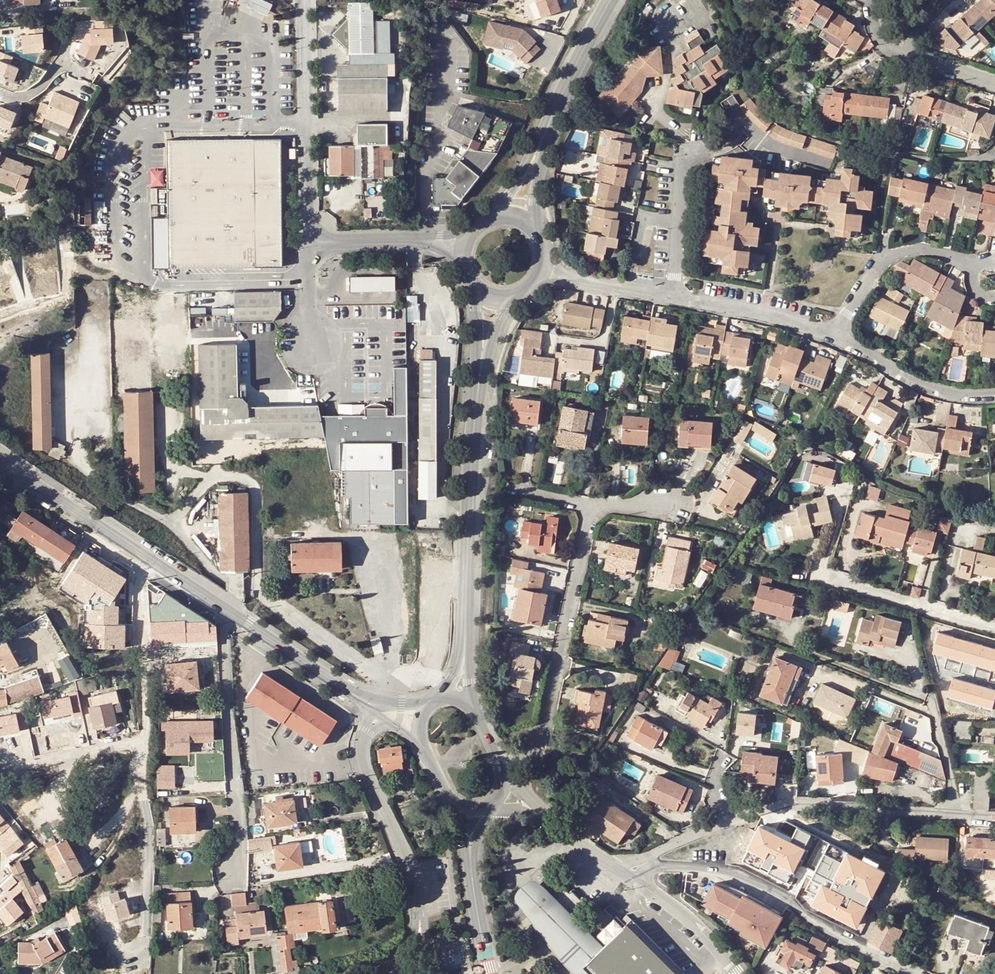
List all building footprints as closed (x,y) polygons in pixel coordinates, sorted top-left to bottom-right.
[(237,1),(254,9),(269,15),(274,2),(269,0),(238,0),(237,1)] [(536,18),(563,8),(560,0),(530,0),(536,18)] [(823,28),(833,12),(820,3),(815,0),(792,0),(790,3),(797,7),(791,18),(799,23),(801,21),(804,16),(812,21),(823,28)] [(976,5),(988,20),(994,14),(994,15),(994,0),(981,0),(976,5)] [(348,18),(332,35),(349,52),(349,54),(374,54),(373,21),(373,2),(348,3),(348,18)] [(945,29),(940,34),(942,36),(935,42),(937,45),(955,50),(960,45),(988,20),(976,5),(952,26),(950,24),(945,29)] [(855,25),(833,12),(823,28),(824,29),(844,41),(842,45),(855,53),(864,38),(859,35),(859,34),(852,29),(855,25)] [(804,16),(801,21),(809,26),(812,21),(804,16)] [(114,42),(113,18),(96,19),(97,30),(81,30),(82,56),(98,55),(98,43),(114,42)] [(349,64),(338,65),(338,78),(388,77),(395,77),(394,53),(390,54),(390,21),(373,21),(374,54),(349,54),(349,64)] [(525,31),(490,26),(487,50),(507,53),(507,51),(508,45),(518,46),(516,48),(525,56),(523,59),(528,64),(542,50),(536,44),(538,43),(525,31)] [(839,49),(842,45),(844,41),(824,29),(819,36),(839,49)] [(44,48),(42,31),(22,32),(23,50),(44,48)] [(979,32),(976,35),(986,47),(990,43),(979,32)] [(21,35),(6,36),(6,42),(13,42),(13,47),(22,47),(21,35)] [(669,89),(667,99),(675,100),(675,97),(683,98),(682,106),(693,108),(693,104),(700,106),(702,92),(709,88),(707,85),(715,80),(714,79),(721,74),(720,72),(727,67),(719,54),(722,52),(717,44),(705,52),(700,44),(704,42),(699,35),(687,43),(692,50),(684,55),(683,53),(676,58),(675,63),(678,66),(673,69),(677,75),(671,80),(675,85),(669,89)] [(863,49),(866,52),(872,47),(874,45),(870,41),(863,49)] [(518,46),(508,45),(507,51),(515,52),(523,59),(525,56),(516,48),(518,46)] [(640,50),(634,51),(635,64),(636,64),(636,65),(629,73),(623,79),(619,81),(618,80),(616,80),(600,99),(602,99),(602,105),(608,105),(610,107),(610,108),(613,110),(615,111),(619,114),(631,101),(632,102),(638,96),(636,94),(642,88),(637,84),(645,75),(660,74),(659,51),(657,49),(640,51),(640,50)] [(13,54),(0,50),(0,75),(14,80),(19,65),(11,63),(13,54)] [(388,77),(338,78),(339,110),(387,110),(388,93),(388,77)] [(717,83),(715,80),(707,85),(709,88),(709,89),(717,83)] [(833,92),(833,89),(826,88),(825,94),(817,93),(809,105),(824,106),(823,116),(842,118),(842,113),(861,115),(864,96),(844,93),(833,92)] [(35,118),(44,122),(45,117),(70,126),(80,99),(54,89),(49,103),(41,101),(35,118)] [(918,113),(942,121),(948,103),(924,95),(922,100),(915,97),(907,122),(914,125),(918,113)] [(887,122),(894,123),(896,107),(896,105),(889,104),(889,99),(864,96),(861,115),(887,118),(887,122)] [(675,100),(667,99),(666,103),(682,106),(683,98),(675,97),(675,100)] [(754,104),(750,99),(740,107),(744,112),(754,104)] [(9,128),(17,110),(0,102),(0,124),(9,128)] [(948,103),(942,121),(989,137),(994,118),(994,116),(987,113),(986,113),(979,110),(978,113),(948,103)] [(754,104),(744,112),(748,117),(758,108),(754,104)] [(481,111),(462,106),(457,106),(447,126),(473,139),(467,150),(486,152),(497,153),(514,124),(504,119),(497,116),(481,111)] [(748,117),(753,123),(763,113),(758,108),(748,117)] [(753,123),(759,128),(768,118),(763,113),(753,123)] [(768,118),(759,128),(764,132),(773,121),(768,118)] [(389,124),(359,124),(360,145),(383,145),(390,145),(389,124)] [(771,136),(776,139),(783,127),(778,124),(771,136)] [(776,139),(783,142),(788,129),(783,127),(776,139)] [(783,142),(789,145),(794,132),(788,129),(783,142)] [(794,132),(789,145),(795,147),(800,134),(794,132)] [(800,134),(795,147),(802,149),(806,136),(800,134)] [(605,156),(608,156),(609,149),(606,148),(608,137),(600,136),(597,154),(605,156)] [(609,149),(608,156),(631,161),(634,161),(635,154),(634,153),(629,152),(631,142),(608,137),(606,148),(609,149)] [(818,140),(812,138),(808,151),(814,153),(818,140)] [(238,140),(168,141),(169,219),(153,220),(153,268),(282,267),(280,140),(238,140)] [(820,155),(824,142),(818,140),(814,153),(820,155)] [(826,157),(831,144),(824,142),(820,155),(826,157)] [(831,144),(826,157),(833,159),(837,147),(831,144)] [(330,158),(331,176),(340,176),(340,180),(383,179),(383,145),(360,145),(330,146),(330,158)] [(578,167),(582,151),(569,147),(564,164),(578,167)] [(486,152),(467,150),(447,178),(432,179),(433,205),(456,205),(497,153),(486,152)] [(15,190),(20,191),(22,192),(24,190),(33,168),(1,155),(1,153),(0,152),(0,178),(1,178),(0,181),(16,188),(15,190)] [(607,164),(604,182),(620,186),(623,186),(625,176),(627,168),(630,168),(631,161),(608,156),(605,156),(604,163),(607,164)] [(749,199),(750,191),(751,185),(758,185),(764,186),(765,177),(766,168),(760,167),(753,167),(754,159),(722,156),(722,158),(722,163),(719,165),(713,164),(711,179),(719,180),(722,181),(725,185),(725,188),(718,187),(716,202),(719,203),(722,203),(732,205),(732,209),(741,210),(742,198),(749,199)] [(722,158),(714,157),(713,164),(719,165),(722,163),(722,158)] [(150,168),(152,185),(165,183),(164,167),(150,168)] [(858,185),(859,174),(852,174),(853,168),(843,167),(841,179),(827,177),(826,180),(826,186),(824,187),(818,187),(816,202),(823,203),(827,203),(830,206),(829,210),(828,219),(833,219),(836,222),(835,227),(834,234),(849,236),(850,231),(851,229),(858,230),(861,230),(863,214),(860,213),(860,208),(863,208),(871,209),(873,191),(865,190),(866,185),(858,185)] [(794,207),(800,207),(800,204),(803,201),(808,201),(816,202),(818,187),(812,186),(810,184),(811,178),(811,175),(780,172),(779,179),(772,178),(765,177),(764,186),(763,196),(770,197),(776,198),(776,204),(782,205),(782,211),(793,212),(794,207)] [(812,186),(818,187),(819,179),(811,178),(810,184),(812,186)] [(899,196),(903,181),(890,178),(888,194),(899,196)] [(928,184),(903,178),(903,181),(899,196),(907,198),(916,200),(916,205),(915,206),(923,208),(923,205),(928,184)] [(826,180),(819,179),(818,187),(824,187),(826,186),(826,180)] [(604,182),(600,181),(596,201),(591,200),(590,206),(593,207),(595,207),(612,210),(614,202),(617,202),(618,194),(620,188),(620,186),(604,182)] [(984,191),(994,193),(994,189),(994,185),(985,183),(984,191)] [(952,205),(955,191),(928,184),(923,205),(931,207),(941,209),(951,211),(952,205)] [(957,185),(955,191),(952,205),(962,207),(963,204),(966,205),(965,208),(963,217),(977,220),(977,219),(978,213),(983,194),(966,190),(967,187),(957,185)] [(994,193),(984,191),(983,194),(978,213),(994,217),(994,189),(994,193)] [(73,225),(90,225),(90,198),(73,198),(73,225)] [(748,206),(749,199),(742,198),(741,210),(744,211),(744,205),(748,206)] [(744,211),(741,210),(732,209),(732,205),(722,203),(721,215),(714,215),(713,223),(716,224),(715,230),(713,229),(706,229),(703,255),(709,255),(716,256),(721,257),(723,260),(723,264),(722,271),(737,273),(737,268),(740,266),(745,266),(748,266),(750,250),(743,250),(744,243),(751,244),(758,245),(760,227),(753,226),(753,222),(746,221),(747,211),(744,211)] [(594,217),(591,233),(615,237),(618,222),(615,221),(617,212),(612,210),(595,207),(593,207),(591,216),(594,217)] [(994,223),(994,219),(994,217),(978,213),(977,219),(994,223)] [(929,217),(921,215),(918,229),(926,231),(929,217)] [(833,219),(828,219),(828,226),(835,227),(836,222),(833,219)] [(615,237),(591,233),(588,232),(587,232),(583,248),(603,252),(605,244),(616,246),(618,238),(615,237)] [(603,252),(583,248),(581,257),(601,261),(603,252)] [(935,300),(947,277),(929,268),(927,272),(923,270),(926,266),(914,259),(902,281),(935,300)] [(388,276),(381,276),(381,292),(387,292),(395,292),(394,276),(388,276)] [(350,277),(350,292),(357,292),(375,292),(375,277),(357,277),(350,277)] [(945,298),(951,287),(954,281),(947,277),(935,300),(926,315),(953,330),(958,315),(963,302),(953,297),(950,301),(945,298)] [(904,295),(891,286),(886,294),(899,302),(904,295)] [(966,295),(951,287),(945,298),(950,301),(953,297),(963,302),(966,295)] [(234,289),(234,314),(235,320),(268,320),(281,308),(280,288),(234,289)] [(408,294),(408,320),(420,320),(420,294),(408,294)] [(869,315),(900,330),(909,312),(878,296),(869,315)] [(602,327),(606,310),(596,308),(568,302),(564,322),(592,328),(593,325),(602,327)] [(651,321),(652,317),(644,315),(643,319),(625,316),(622,332),(638,335),(648,337),(651,321)] [(964,342),(982,345),(984,329),(984,326),(984,322),(976,321),(966,320),(966,316),(958,315),(953,330),(949,341),(964,342)] [(678,326),(667,324),(651,321),(648,337),(647,343),(674,348),(678,326)] [(716,329),(715,329),(715,333),(708,333),(708,328),(699,326),(694,352),(711,355),(712,349),(722,351),(725,331),(716,329)] [(984,329),(982,345),(981,350),(981,352),(994,353),(994,330),(984,329)] [(523,347),(520,374),(538,376),(554,378),(554,373),(556,359),(541,357),(541,352),(543,333),(522,330),(521,345),(524,346),(523,347)] [(721,354),(737,356),(747,358),(751,339),(741,337),(733,336),(733,332),(725,331),(722,351),(721,354)] [(982,345),(964,342),(963,348),(981,350),(982,345)] [(673,354),(674,348),(647,343),(646,350),(673,354)] [(877,343),(874,347),(883,352),(886,348),(877,343)] [(234,346),(199,347),(199,437),(323,434),(319,414),(316,404),(245,404),(245,399),(241,395),(238,394),(235,394),(234,346)] [(768,372),(779,376),(782,368),(796,374),(801,361),(802,359),(805,351),(789,346),(786,356),(775,352),(768,372)] [(565,353),(557,352),(556,359),(554,373),(562,374),(563,372),(563,368),(577,369),(592,371),(595,349),(579,347),(579,351),(566,349),(565,353)] [(433,356),(433,348),(421,348),(421,356),(433,356)] [(711,355),(694,352),(693,361),(710,364),(711,355)] [(51,449),(49,354),(32,355),(34,449),(51,449)] [(817,355),(815,364),(828,368),(832,360),(817,355)] [(746,366),(747,358),(737,356),(736,364),(746,366)] [(419,360),(419,396),(434,396),(435,396),(435,360),(419,360)] [(821,388),(828,368),(815,364),(814,366),(801,361),(796,374),(795,379),(821,388)] [(405,368),(394,369),(396,413),(406,413),(405,368)] [(782,368),(779,376),(794,381),(795,379),(796,374),(782,368)] [(562,374),(554,373),(554,378),(552,390),(557,390),(560,391),(562,374)] [(538,376),(520,374),(519,384),(536,387),(538,376)] [(861,415),(878,386),(871,382),(867,389),(865,393),(859,390),(849,383),(838,401),(861,415)] [(887,429),(898,412),(892,409),(886,405),(888,402),(887,402),(883,399),(887,392),(878,386),(861,415),(860,416),(867,420),(865,423),(876,429),(879,424),(887,429)] [(126,491),(154,491),(151,391),(123,392),(126,491)] [(435,498),(434,396),(419,396),(419,498),(435,498)] [(514,398),(511,420),(538,423),(540,401),(514,398)] [(892,409),(898,412),(902,404),(895,400),(887,402),(888,402),(893,405),(892,409)] [(407,483),(406,413),(396,413),(386,413),(386,405),(364,405),(364,413),(319,414),(323,434),(331,470),(345,470),(345,496),(350,497),(350,524),(407,523),(407,483)] [(565,406),(557,442),(577,447),(578,442),(586,444),(588,434),(582,433),(587,411),(565,406)] [(582,433),(588,434),(590,435),(595,412),(587,411),(582,433)] [(948,414),(946,428),(944,445),(943,447),(969,451),(972,431),(965,430),(956,428),(956,425),(958,415),(948,414)] [(631,438),(648,439),(649,417),(623,416),(622,442),(631,443),(631,438)] [(681,420),(679,443),(711,445),(713,422),(681,420)] [(745,422),(740,430),(747,434),(749,430),(752,425),(745,422)] [(752,425),(749,430),(771,443),(774,437),(752,424),(752,425)] [(944,445),(946,428),(939,427),(939,432),(915,428),(913,445),(936,448),(937,444),(944,445)] [(747,434),(740,430),(733,441),(740,445),(747,434)] [(577,447),(557,442),(557,447),(584,453),(586,444),(578,442),(577,447)] [(738,460),(735,465),(755,478),(758,473),(738,460)] [(836,470),(815,463),(810,479),(831,486),(836,470)] [(756,479),(755,478),(735,465),(734,465),(711,500),(721,506),(730,512),(738,500),(742,502),(756,479)] [(218,486),(220,571),(248,570),(246,494),(227,494),(227,486),(218,486)] [(869,486),(866,498),(877,501),(881,490),(869,486)] [(5,524),(16,507),(0,496),(0,524),(3,526),(5,524)] [(827,496),(812,500),(814,506),(807,507),(806,505),(797,507),(798,511),(782,514),(785,527),(791,526),(793,535),(812,530),(810,525),(809,521),(813,519),(815,524),(815,525),(833,521),(827,496)] [(44,499),(41,503),(49,508),(51,504),(44,499)] [(730,512),(721,506),(719,509),(732,517),(742,502),(738,500),(730,512)] [(880,534),(904,541),(908,526),(910,521),(908,521),(911,510),(889,504),(885,519),(864,513),(861,524),(859,524),(855,535),(878,541),(880,534)] [(5,524),(11,528),(22,511),(16,507),(5,524)] [(28,507),(24,512),(40,523),(43,518),(28,507)] [(40,523),(24,512),(22,511),(11,528),(21,535),(28,540),(24,547),(33,553),(49,529),(40,523)] [(939,528),(949,531),(953,518),(942,515),(939,528)] [(528,543),(538,545),(552,546),(552,540),(553,534),(557,534),(559,518),(548,517),(547,525),(523,521),(521,538),(529,539),(528,543)] [(930,546),(934,547),(938,530),(919,525),(918,528),(908,526),(904,541),(914,544),(913,551),(928,555),(929,549),(930,546)] [(11,528),(6,535),(17,542),(21,535),(11,528)] [(75,545),(49,529),(33,553),(58,571),(75,545)] [(812,530),(793,535),(794,541),(813,536),(812,530)] [(880,534),(878,541),(902,548),(904,541),(880,534)] [(975,535),(972,550),(980,553),(984,538),(975,535)] [(667,546),(662,569),(660,580),(668,582),(672,583),(672,587),(682,589),(685,575),(690,552),(688,551),(690,542),(671,538),(669,546),(667,546)] [(290,543),(290,570),(341,569),(341,543),(290,543)] [(610,543),(605,569),(617,571),(618,567),(628,569),(635,570),(639,549),(610,543)] [(3,547),(1,549),(8,557),(13,553),(6,545),(3,547)] [(970,578),(971,571),(973,566),(976,567),(975,572),(992,576),(994,566),(991,566),(994,556),(980,553),(972,550),(963,548),(956,575),(970,578)] [(724,579),(733,581),(735,572),(730,571),(730,573),(726,572),(724,579)] [(735,572),(733,581),(750,586),(752,576),(735,572)] [(762,577),(755,605),(781,612),(780,615),(791,619),(794,607),(798,595),(770,587),(772,580),(762,577)] [(913,587),(911,596),(919,598),(921,589),(913,587)] [(521,589),(515,618),(541,624),(547,594),(521,589)] [(833,607),(848,611),(850,602),(835,598),(833,607)] [(781,612),(755,605),(754,609),(780,615),(781,612)] [(628,620),(604,615),(602,621),(596,621),(588,619),(585,636),(607,640),(608,637),(623,640),(628,620)] [(869,646),(871,639),(895,645),(901,622),(876,615),(874,622),(862,619),(856,643),(869,646)] [(937,646),(950,650),(954,635),(941,632),(937,646)] [(607,640),(585,636),(584,641),(622,649),(623,640),(608,637),(607,640)] [(5,672),(21,662),(16,652),(13,653),(6,641),(0,645),(0,664),(1,664),(5,672)] [(516,655),(510,685),(520,687),(520,692),(529,693),(532,680),(534,670),(537,669),(539,667),(540,666),(540,664),(540,662),(538,660),(536,659),(536,657),(528,656),(530,646),(512,642),(510,654),(516,655)] [(792,676),(797,678),(801,667),(775,657),(760,695),(782,703),(792,676)] [(168,692),(197,689),(196,677),(195,661),(165,664),(168,692)] [(670,661),(668,666),(674,669),(676,663),(670,661)] [(963,692),(973,693),(974,689),(994,690),(994,662),(987,661),(987,665),(991,666),(991,668),(964,667),(963,692)] [(244,697),(318,745),(335,720),(322,712),(320,716),(308,708),(311,704),(286,688),(283,693),(270,684),(273,680),(260,672),(244,697)] [(43,690),(42,686),(40,682),(38,676),(21,681),(5,687),(5,691),(0,691),(0,707),(1,707),(7,705),(8,704),(44,691),(43,690)] [(792,676),(782,703),(786,705),(797,678),(792,676)] [(84,680),(77,681),(80,695),(87,693),(84,680)] [(270,684),(283,693),(286,688),(273,680),(270,684)] [(850,715),(857,695),(824,683),(816,703),(850,715)] [(602,707),(610,708),(612,695),(606,693),(605,690),(596,689),(596,693),(579,690),(577,702),(579,703),(578,711),(577,717),(578,721),(581,724),(584,725),(590,726),(598,728),(601,712),(602,707)] [(116,691),(89,698),(90,708),(89,708),(93,728),(115,722),(114,713),(120,711),(116,691)] [(166,691),(156,693),(157,700),(166,699),(166,691)] [(692,719),(705,726),(708,721),(712,715),(715,717),(722,703),(712,697),(709,704),(688,692),(680,706),(687,710),(684,715),(692,719)] [(959,721),(963,722),(963,700),(947,698),(946,710),(944,720),(959,721)] [(634,710),(642,714),(646,708),(637,703),(634,710)] [(322,712),(311,704),(308,708),(320,716),(322,712)] [(678,711),(684,715),(687,710),(680,706),(678,711)] [(757,734),(757,711),(738,710),(738,734),(757,734)] [(626,736),(652,750),(656,743),(662,746),(668,732),(637,716),(626,736)] [(705,726),(692,719),(690,723),(703,731),(705,726)] [(165,722),(166,754),(186,754),(185,736),(189,736),(189,728),(176,728),(176,721),(165,722)] [(970,741),(971,722),(963,722),(959,721),(957,721),(956,741),(970,741)] [(884,724),(873,752),(887,758),(887,757),(945,781),(940,760),(898,743),(892,741),(897,730),(884,724)] [(902,732),(897,730),(892,741),(898,743),(902,732)] [(609,742),(614,744),(620,734),(616,732),(609,742)] [(378,762),(395,760),(401,759),(399,747),(393,748),(377,750),(378,762)] [(753,781),(775,784),(776,773),(778,756),(763,755),(762,753),(744,751),(741,775),(742,775),(753,776),(753,781)] [(869,751),(862,774),(892,781),(898,763),(869,751)] [(817,755),(818,780),(834,779),(834,784),(843,784),(841,753),(817,755)] [(590,772),(596,776),(599,771),(593,767),(590,772)] [(175,788),(175,768),(161,768),(160,788),(175,788)] [(991,771),(976,770),(973,809),(988,809),(991,771)] [(658,775),(649,795),(656,797),(655,801),(683,814),(693,791),(658,775)] [(275,803),(264,804),(267,826),(296,822),(293,800),(282,802),(282,796),(274,797),(275,803)] [(618,842),(627,830),(634,834),(641,824),(598,796),(588,811),(585,809),(583,813),(586,814),(583,818),(618,842)] [(254,801),(251,801),(246,801),(247,819),(256,818),(254,801)] [(195,832),(194,807),(169,808),(170,833),(195,832)] [(23,839),(0,811),(0,842),(14,858),(34,841),(28,834),(23,839)] [(165,847),(165,829),(157,829),(157,847),(165,847)] [(867,836),(865,840),(873,845),(875,840),(867,836)] [(966,856),(994,858),(994,838),(967,836),(966,856)] [(74,854),(65,838),(62,840),(60,837),(56,839),(54,838),(44,844),(55,865),(74,854)] [(899,848),(898,863),(914,871),(915,858),(947,860),(949,839),(916,837),(915,849),(899,848)] [(248,839),(248,843),(249,850),(257,848),(256,838),(248,839)] [(873,845),(865,840),(862,845),(870,849),(873,845)] [(118,849),(110,857),(112,860),(129,849),(124,841),(118,849)] [(299,842),(274,846),(275,861),(271,862),(272,869),(276,869),(276,870),(298,867),(296,852),(300,852),(299,842)] [(74,854),(83,870),(90,866),(81,850),(74,854)] [(64,880),(83,870),(74,854),(55,865),(59,872),(64,880)] [(135,859),(117,870),(121,877),(138,867),(135,859)] [(9,867),(18,884),(21,890),(31,885),(20,862),(9,867)] [(60,882),(64,880),(59,872),(55,874),(60,882)] [(88,884),(92,890),(102,882),(98,877),(88,884)] [(607,909),(604,911),(595,902),(592,904),(583,896),(581,898),(573,890),(570,892),(562,884),(553,892),(540,881),(534,878),(527,880),(520,887),(516,895),(518,902),(551,946),(574,973),(674,973),(607,909)] [(37,897),(40,904),(47,900),(41,888),(38,882),(31,885),(21,890),(28,903),(37,897)] [(937,895),(941,885),(936,882),(932,892),(937,895)] [(161,885),(153,886),(153,888),(152,896),(161,896),(161,885)] [(740,900),(712,887),(703,907),(731,921),(730,923),(744,930),(743,935),(767,946),(781,918),(755,906),(756,904),(742,897),(740,900)] [(24,910),(9,891),(0,898),(0,919),(5,925),(24,910)] [(192,926),(189,892),(166,894),(168,928),(192,926)] [(245,892),(231,894),(231,907),(234,906),(246,905),(246,903),(245,892)] [(840,927),(846,914),(810,896),(804,909),(840,927)] [(34,914),(43,910),(40,904),(37,897),(28,903),(34,914)] [(285,932),(278,933),(279,943),(283,971),(292,970),(292,968),(297,967),(296,960),(290,961),(288,947),(293,946),(293,940),(307,938),(306,930),(322,927),(323,930),(335,928),(332,901),(284,907),(288,931),(291,931),(291,933),(290,934),(285,935),(285,932)] [(259,902),(246,903),(246,905),(234,906),(235,914),(260,911),(259,902)] [(65,910),(71,924),(82,919),(76,905),(65,910)] [(264,910),(260,911),(235,914),(235,920),(225,921),(227,945),(239,943),(238,935),(266,932),(264,910)] [(955,913),(948,933),(963,938),(964,934),(970,936),(968,941),(967,942),(983,950),(988,938),(986,937),(989,926),(955,913)] [(846,914),(840,927),(854,934),(860,921),(846,914)] [(869,941),(890,952),(902,929),(898,927),(901,922),(886,915),(884,920),(879,918),(869,941)] [(55,932),(39,941),(33,945),(31,942),(18,943),(18,962),(43,962),(64,950),(55,932)] [(279,943),(278,933),(271,933),(271,936),(269,937),(270,944),(273,944),(279,943)] [(816,955),(819,957),(826,943),(812,936),(808,946),(799,942),(799,945),(787,939),(782,948),(786,950),(784,954),(780,952),(776,961),(790,968),(790,966),(792,966),(795,967),(799,968),(801,967),(805,962),(811,965),(816,955)] [(983,950),(967,942),(964,950),(981,956),(983,950)] [(283,971),(279,943),(273,944),(276,973),(283,971)] [(838,949),(832,947),(830,952),(835,955),(838,949)] [(820,973),(843,973),(829,967),(831,964),(826,962),(820,973)]
